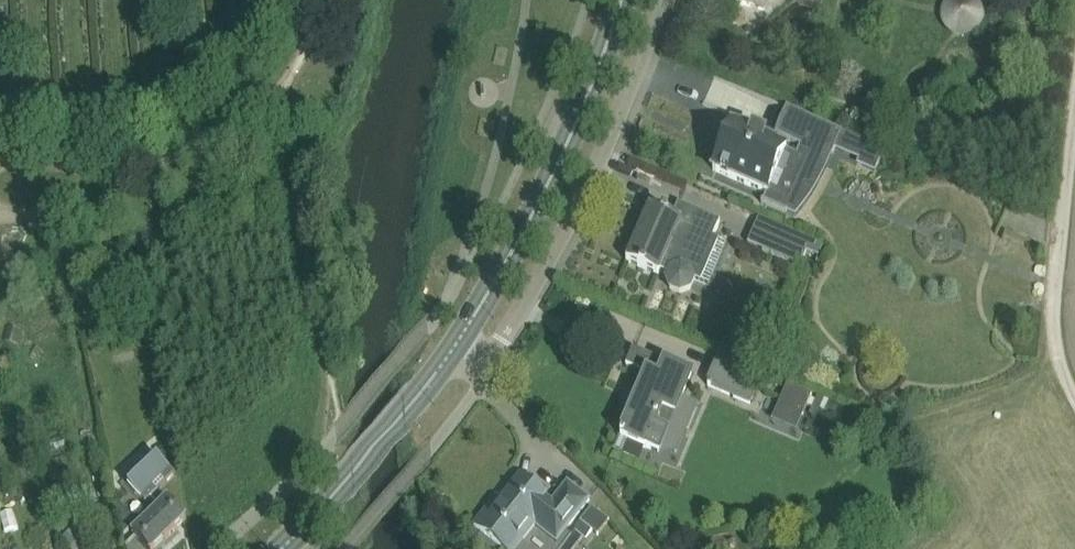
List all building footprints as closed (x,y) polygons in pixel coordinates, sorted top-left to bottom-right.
[(955,39),(985,26),(974,0),(951,0),(940,5),(955,39)] [(842,132),(832,128),(787,108),(775,135),(800,146),(797,155),(738,129),(732,127),(723,148),(713,170),(790,203),(808,161),(826,169),(834,150),(842,132)] [(626,261),(646,270),(658,275),(660,270),(668,274),(666,279),(670,289),(680,293),(690,289),(695,279),(701,282),(719,240),(713,237),(720,222),(678,204),(673,217),(650,207),(626,261)] [(806,252),(811,239),(776,224),(765,251),(800,266),(806,252)] [(111,267),(109,259),(101,262),(103,269),(111,267)] [(634,350),(635,349),(633,348),(631,351),(632,351),(626,365),(647,374),(621,437),(641,446),(645,447),(646,446),(659,452),(661,447),(672,420),(688,427),(697,404),(681,398),(691,373),(655,358),(634,350)] [(708,387),(751,405),(763,377),(719,355),(707,383),(709,384),(708,387)] [(805,413),(813,395),(787,384),(779,402),(805,413)] [(60,450),(56,438),(42,443),(47,456),(60,450)] [(156,502),(153,504),(158,509),(133,534),(147,548),(155,548),(154,548),(164,539),(165,540),(186,520),(168,500),(167,501),(162,496),(158,491),(175,476),(157,457),(128,484),(146,503),(151,497),(156,502)] [(546,495),(538,489),(521,476),(501,500),(497,497),(474,525),(492,539),(502,547),(513,532),(524,539),(535,525),(550,536),(562,520),(570,526),(590,500),(567,482),(553,501),(546,495)] [(123,536),(137,522),(118,502),(116,504),(123,536)] [(63,548),(90,548),(81,540),(85,537),(75,526),(58,544),(63,548)]
